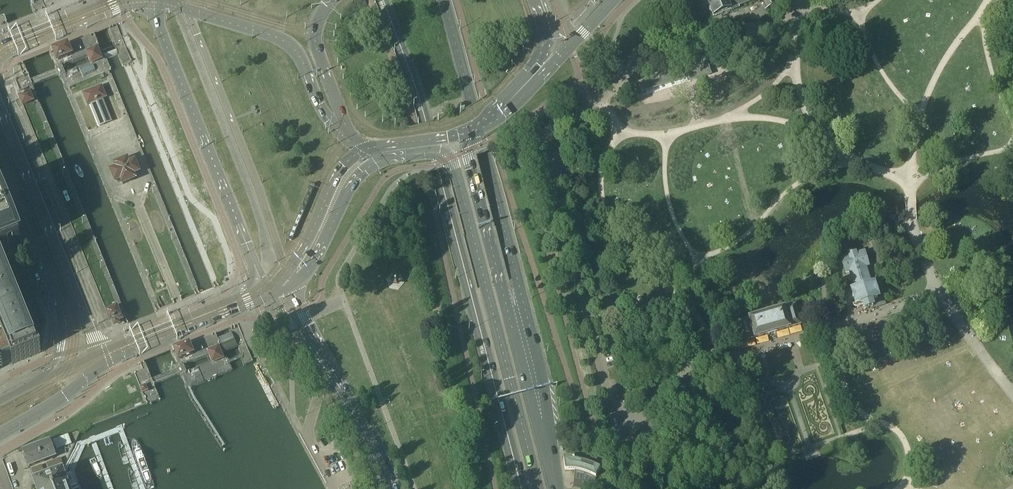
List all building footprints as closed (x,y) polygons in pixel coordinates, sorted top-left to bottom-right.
[(713,18),(729,11),(730,12),(738,9),(738,8),(757,0),(706,0),(709,8),(708,10),(709,12),(711,13),(713,18)] [(759,3),(762,2),(766,10),(775,6),(773,0),(757,0),(759,3)] [(55,53),(59,61),(72,55),(68,45),(58,49),(59,51),(55,53)] [(88,51),(87,53),(88,54),(90,62),(93,63),(100,60),(100,58),(97,49),(95,48),(88,51)] [(654,79),(652,80),(639,83),(642,92),(689,78),(690,81),(710,75),(705,58),(684,64),(685,65),(653,75),(654,79)] [(105,98),(101,87),(83,95),(87,105),(90,104),(92,109),(105,103),(103,99),(105,98)] [(35,101),(31,91),(28,92),(26,88),(19,90),(21,95),(19,96),(23,107),(35,101)] [(121,180),(122,184),(134,179),(133,175),(136,174),(138,171),(135,164),(132,163),(129,165),(127,160),(115,165),(117,170),(113,171),(112,173),(114,180),(117,182),(121,180)] [(19,238),(4,203),(2,204),(0,199),(0,334),(0,335),(0,368),(2,367),(2,365),(11,361),(12,364),(41,353),(2,257),(20,249),(16,239),(19,238)] [(878,242),(872,243),(874,252),(880,250),(878,242)] [(852,293),(855,305),(855,306),(877,299),(873,287),(870,288),(864,268),(867,267),(863,255),(856,257),(855,255),(848,257),(849,259),(842,261),(845,273),(850,272),(855,292),(852,293)] [(391,272),(385,280),(389,289),(397,291),(404,284),(401,275),(391,272)] [(120,316),(116,307),(109,310),(109,311),(106,312),(109,320),(112,319),(114,323),(115,324),(116,324),(116,323),(117,323),(117,322),(118,322),(117,321),(117,320),(122,318),(121,315),(120,316)] [(800,326),(798,320),(795,307),(736,324),(742,343),(800,326)] [(193,353),(188,343),(175,349),(179,359),(193,353)] [(214,361),(221,359),(222,356),(218,348),(216,347),(209,350),(208,352),(211,360),(214,361)] [(49,442),(23,452),(28,467),(40,463),(40,464),(44,462),(44,461),(55,457),(49,442)] [(600,469),(600,468),(600,467),(599,467),(599,466),(584,462),(574,461),(574,459),(573,459),(572,458),(565,458),(565,459),(564,459),(563,460),(563,461),(565,471),(573,471),(573,474),(575,474),(574,484),(583,486),(589,488),(590,488),(600,469)] [(61,474),(35,484),(37,488),(67,488),(61,474)]
